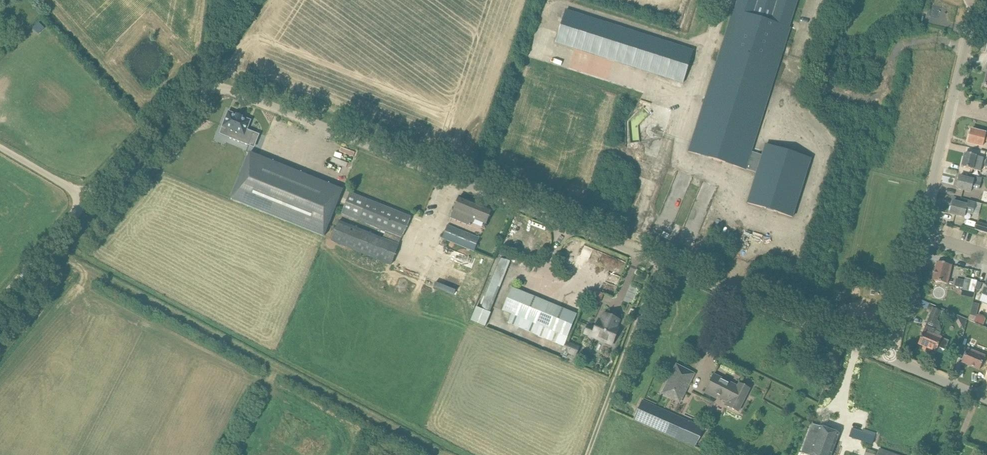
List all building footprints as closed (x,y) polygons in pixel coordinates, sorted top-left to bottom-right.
[(797,2),(798,0),(738,0),(735,11),(734,10),(689,152),(746,170),(746,169),(757,173),(748,203),(792,217),(811,159),(766,145),(763,155),(751,152),(790,28),(789,28),(797,2)] [(693,51),(566,10),(556,43),(683,83),(693,51)] [(228,112),(222,127),(231,130),(228,138),(249,146),(253,135),(246,132),(248,130),(251,121),(243,117),(237,115),(236,115),(228,112)] [(986,142),(986,134),(971,130),(968,143),(982,147),(984,141),(986,142)] [(231,199),(233,200),(324,236),(343,190),(250,153),(231,199)] [(984,158),(975,156),(965,153),(962,167),(973,170),(974,162),(982,164),(984,158)] [(974,180),(960,176),(956,189),(971,193),(972,188),(980,190),(981,184),(974,182),(974,180)] [(398,245),(401,237),(403,238),(411,217),(350,193),(342,214),(386,231),(384,239),(339,221),(331,241),(391,265),(399,245),(398,245)] [(486,224),(488,219),(492,210),(460,197),(451,218),(470,226),(472,223),(474,223),(475,220),(486,224)] [(953,202),(950,214),(964,218),(965,213),(972,215),(975,203),(968,201),(967,205),(953,202)] [(977,222),(975,230),(986,234),(986,225),(977,222)] [(474,251),(479,238),(448,225),(443,239),(474,251)] [(489,310),(510,261),(502,258),(481,307),(489,310)] [(948,284),(952,266),(937,262),(933,281),(948,284)] [(963,290),(975,293),(976,290),(977,282),(977,281),(965,278),(963,290)] [(434,281),(433,286),(454,294),(455,289),(434,281)] [(576,315),(512,288),(503,311),(567,337),(576,315)] [(600,303),(603,293),(594,290),(591,301),(600,303)] [(970,315),(976,317),(979,304),(973,303),(970,315)] [(476,306),(470,320),(485,327),(491,312),(476,306)] [(942,309),(934,306),(928,321),(935,325),(942,309)] [(599,321),(592,338),(613,347),(620,329),(617,328),(620,321),(604,315),(602,322),(599,321)] [(949,341),(934,335),(936,330),(926,326),(918,344),(936,352),(938,347),(945,350),(949,341)] [(962,340),(974,345),(980,334),(967,328),(962,340)] [(980,370),(983,361),(985,356),(967,349),(962,362),(980,370)] [(832,358),(819,353),(816,362),(829,367),(832,358)] [(681,404),(696,374),(677,364),(661,394),(681,404)] [(738,387),(714,375),(705,393),(727,404),(726,406),(738,412),(750,389),(739,384),(738,387)] [(703,427),(642,400),(634,420),(694,446),(703,427)] [(836,443),(839,434),(813,424),(809,434),(801,453),(806,454),(831,454),(836,443)] [(875,436),(852,428),(849,436),(872,444),(875,436)]
